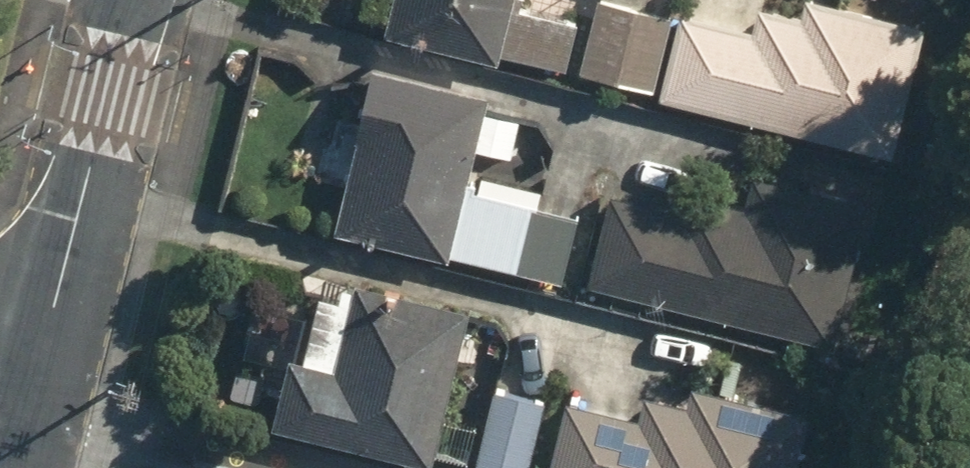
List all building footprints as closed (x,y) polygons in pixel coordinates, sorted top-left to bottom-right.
[(509,0),(388,0),(380,32),(572,78),(574,67),(585,21),(509,2),(509,0)] [(574,67),(657,87),(654,98),(887,154),(919,21),(830,0),(804,0),(801,12),(757,2),(750,31),(622,0),(590,0),(585,21),(574,67)] [(533,203),(537,187),(470,170),(487,101),(368,71),(327,231),(559,290),(578,215),(533,203)] [(608,194),(587,276),(834,339),(869,201),(751,170),(741,209),(683,194),(678,212),(608,194)] [(471,319),(313,275),(272,426),(426,467),(430,467),(471,319)] [(551,467),(797,467),(809,416),(639,375),(629,419),(567,404),(551,467)] [(490,389),(469,467),(523,467),(541,403),(490,389)]
